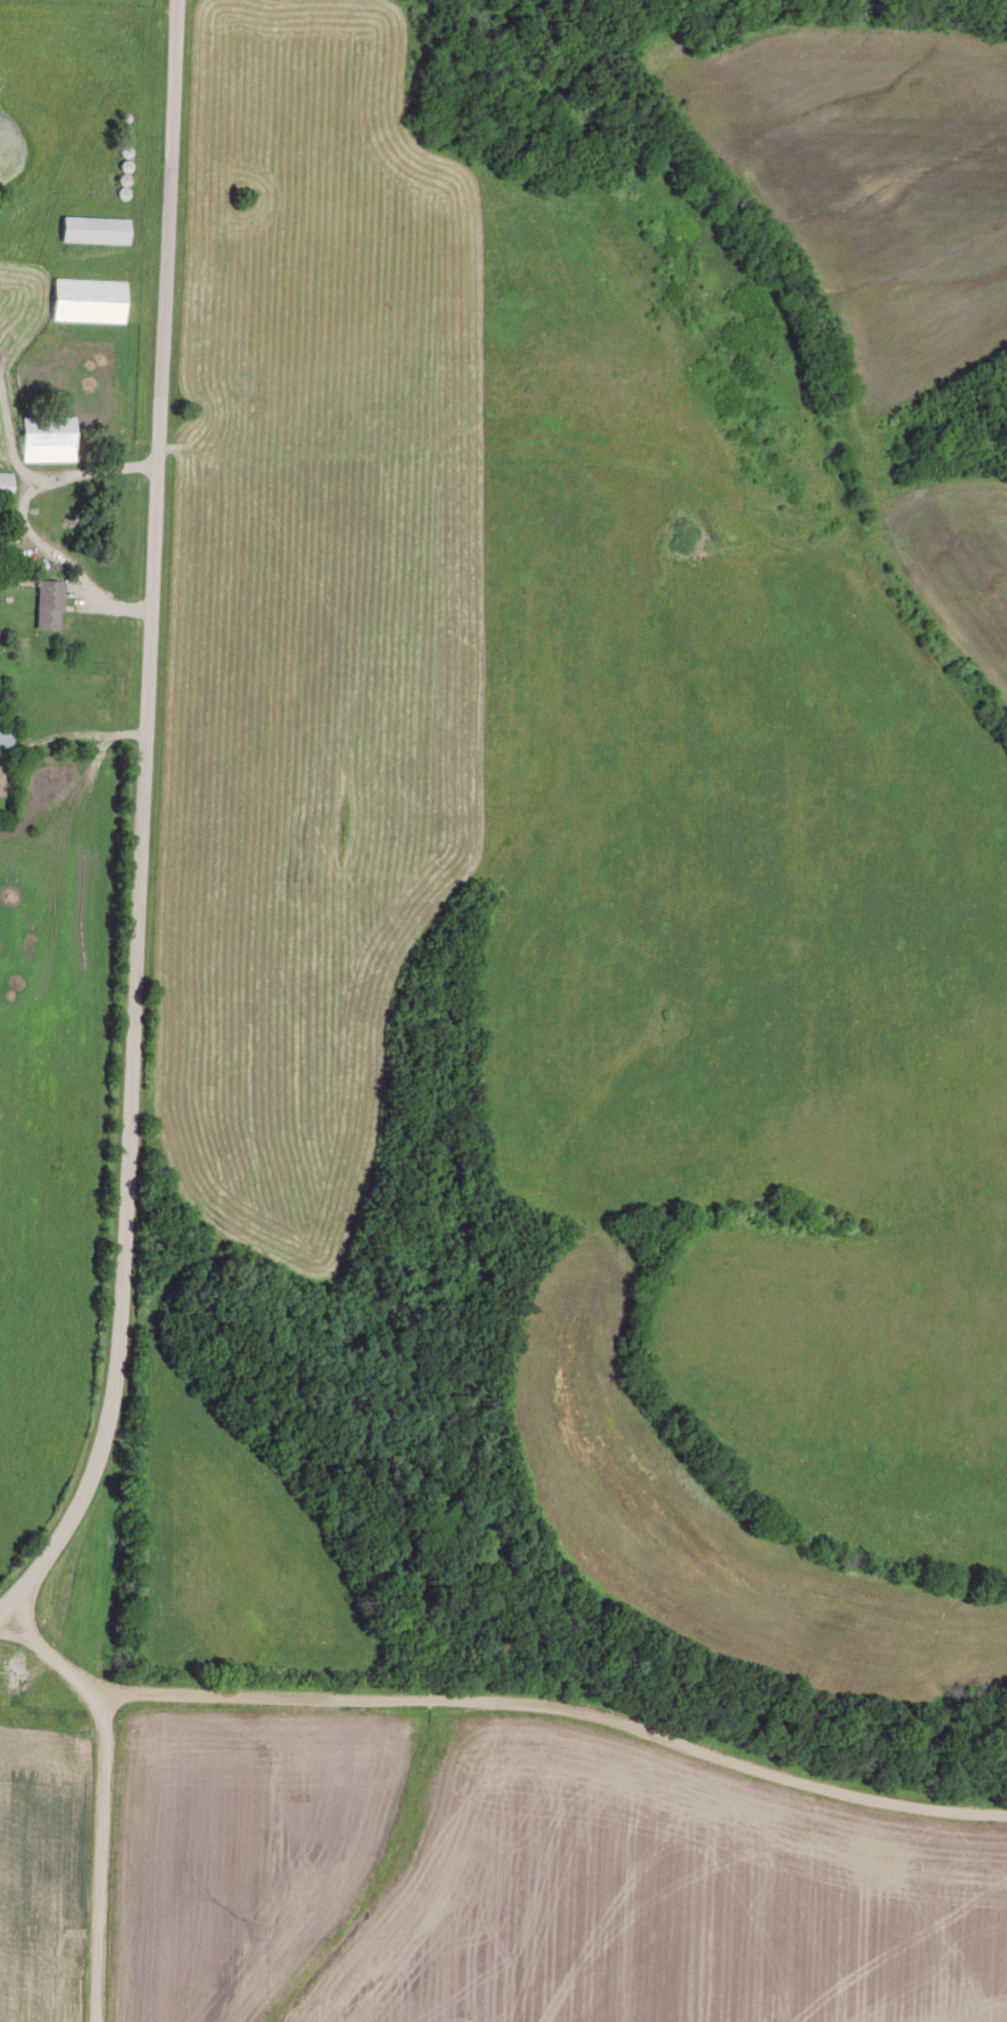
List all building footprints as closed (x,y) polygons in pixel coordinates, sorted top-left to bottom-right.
[(59,244),(126,246),(127,220),(60,218),(59,244)] [(51,323),(123,325),(124,282),(52,281),(51,323)] [(74,419),(20,419),(20,465),(74,465),(74,419)] [(11,502),(11,475),(0,475),(0,502),(11,502)] [(34,631),(61,632),(62,584),(36,583),(34,631)] [(9,746),(9,728),(0,728),(0,746),(9,746)]
